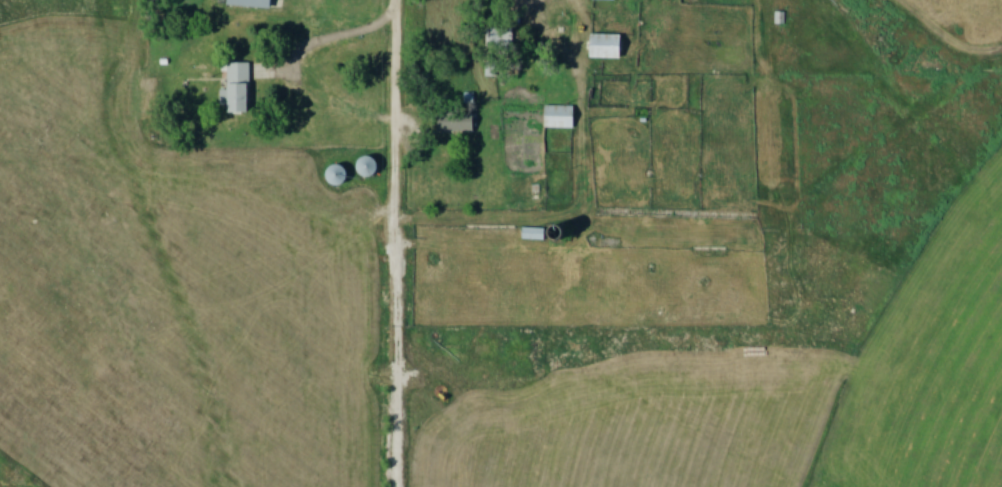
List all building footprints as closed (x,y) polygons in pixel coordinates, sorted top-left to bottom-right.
[(276,0),(231,0),(230,8),(275,10),(276,0)] [(513,53),(513,30),(491,30),(491,53),(513,53)] [(593,32),(623,32),(623,55),(594,55),(593,32)] [(251,115),(251,64),(230,64),(230,115),(251,115)] [(574,124),(546,123),(547,103),(575,104),(574,124)] [(440,133),(477,133),(477,113),(440,113),(440,133)] [(363,176),(377,179),(381,161),(367,159),(363,176)] [(334,168),(333,185),(349,186),(350,169),(334,168)] [(525,240),(548,240),(548,230),(525,230),(525,240)] [(491,340),(476,340),(476,355),(491,355),(491,340)]
